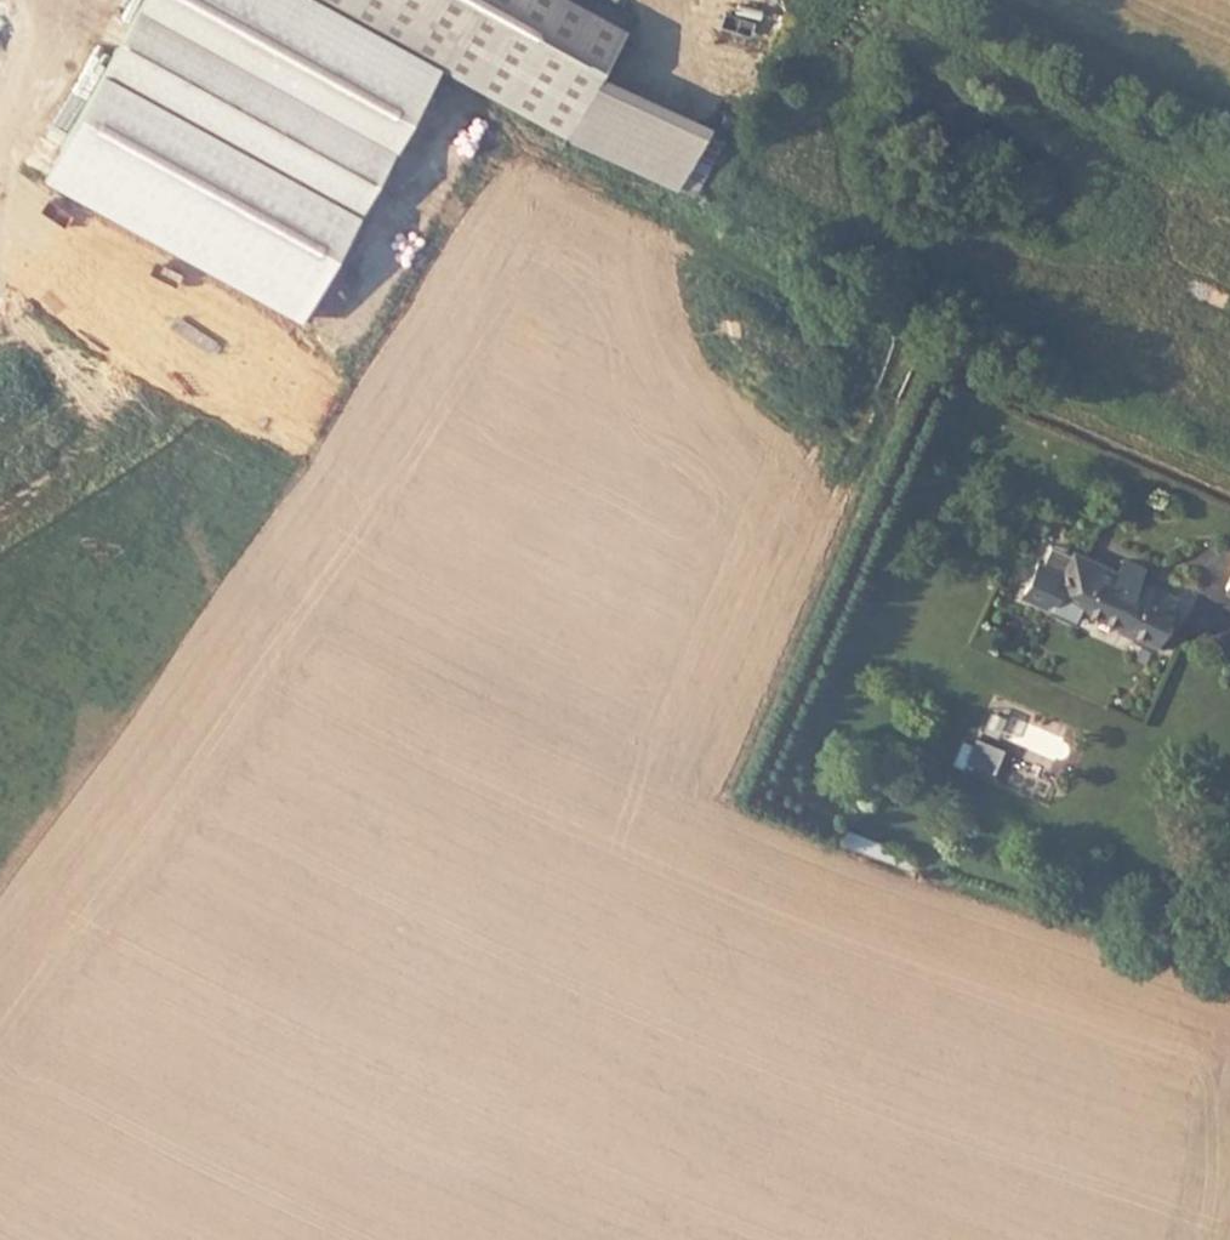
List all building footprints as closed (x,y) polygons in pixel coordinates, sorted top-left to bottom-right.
[(550,123),(614,16),(587,0),(344,0),(550,123)] [(1061,546),(1022,526),(996,581),(1022,593),(1028,580),(1067,597),(1064,606),(1104,625),(1127,577),(1088,559),(1094,544),(1067,531),(1061,546)] [(1188,537),(1172,570),(1217,592),(1229,566),(1229,543),(1216,536),(1210,548),(1188,537)] [(1217,592),(1229,599),(1229,566),(1217,592)] [(932,724),(929,730),(945,736),(947,731),(932,724)] [(857,847),(790,818),(784,830),(852,859),(857,847)]
